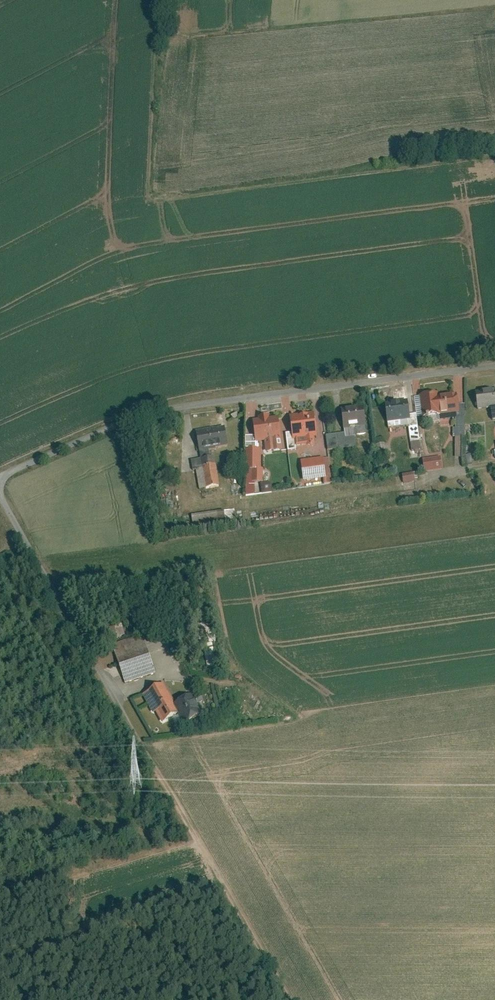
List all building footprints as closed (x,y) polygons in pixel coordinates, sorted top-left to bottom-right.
[(477,410),(494,407),(494,388),(474,392),(477,410)] [(417,398),(420,416),(454,412),(452,393),(417,398)] [(386,403),(388,421),(409,419),(408,402),(386,403)] [(340,410),(343,429),(366,426),(363,406),(340,410)] [(315,414),(291,415),(293,437),(317,436),(315,414)] [(277,418),(248,420),(249,442),(278,440),(277,418)] [(226,444),(224,428),(197,432),(199,448),(226,444)] [(191,470),(194,469),(198,489),(219,485),(214,455),(189,459),(191,470)] [(421,462),(423,471),(440,467),(438,458),(421,462)] [(322,459),(301,461),(303,480),(324,478),(322,459)] [(260,493),(271,491),(269,482),(259,483),(260,493)] [(225,523),(235,523),(234,509),(224,510),(225,523)] [(121,623),(105,627),(108,639),(124,636),(121,623)] [(117,665),(122,683),(152,675),(141,635),(111,643),(117,665)] [(164,684),(144,696),(160,724),(181,713),(164,684)] [(205,717),(193,696),(178,705),(190,725),(205,717)]
